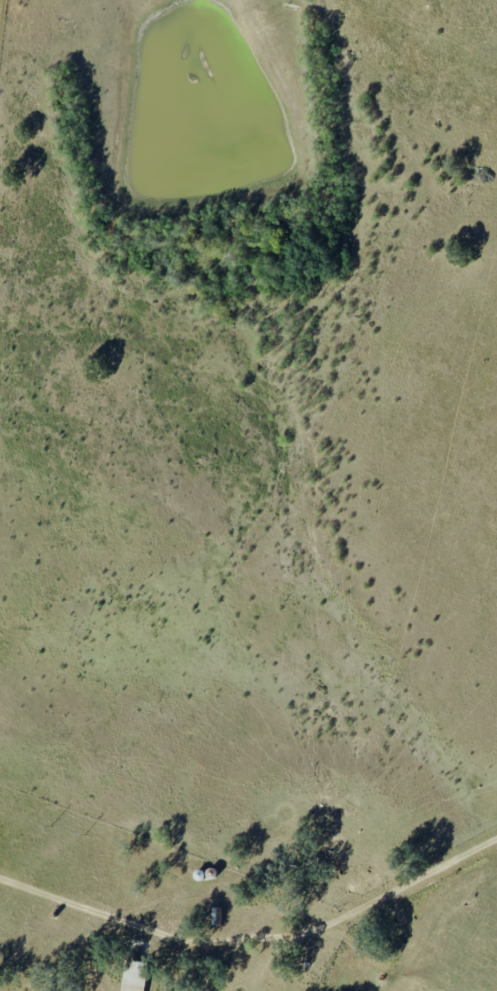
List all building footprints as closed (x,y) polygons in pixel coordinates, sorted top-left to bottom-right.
[(222,907),(212,907),(212,925),(221,925),(222,907)]
